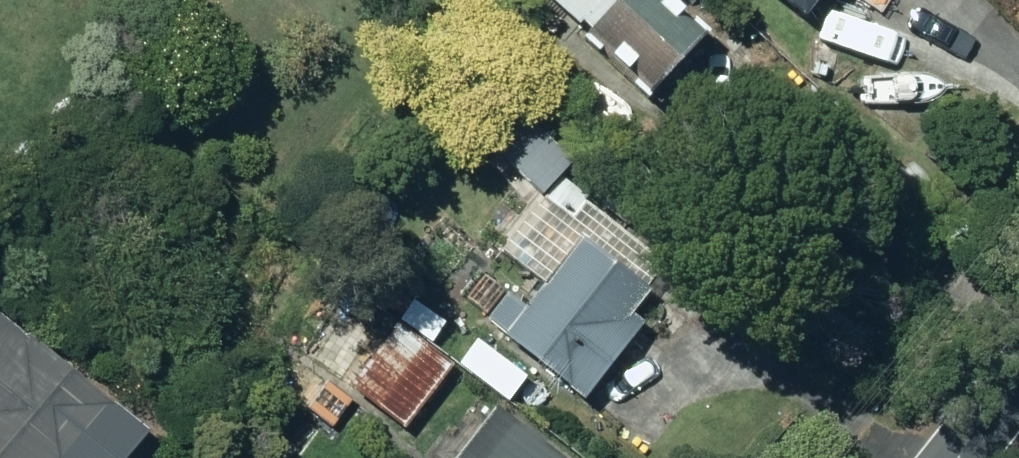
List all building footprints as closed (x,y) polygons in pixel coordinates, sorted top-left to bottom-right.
[(566,11),(556,21),(643,94),(700,28),(674,10),(681,1),(680,0),(554,0),(566,11)] [(474,128),(541,187),(572,153),(506,96),(474,128)] [(581,392),(643,316),(630,305),(669,260),(583,189),(527,258),(546,273),(524,300),(507,285),(484,313),(581,392)] [(132,421),(114,408),(119,402),(26,325),(22,329),(0,311),(0,457),(102,457),(132,421)] [(403,426),(452,360),(394,316),(345,382),(403,426)] [(458,361),(506,396),(521,376),(474,341),(458,361)] [(443,457),(567,457),(488,399),(443,457)]
